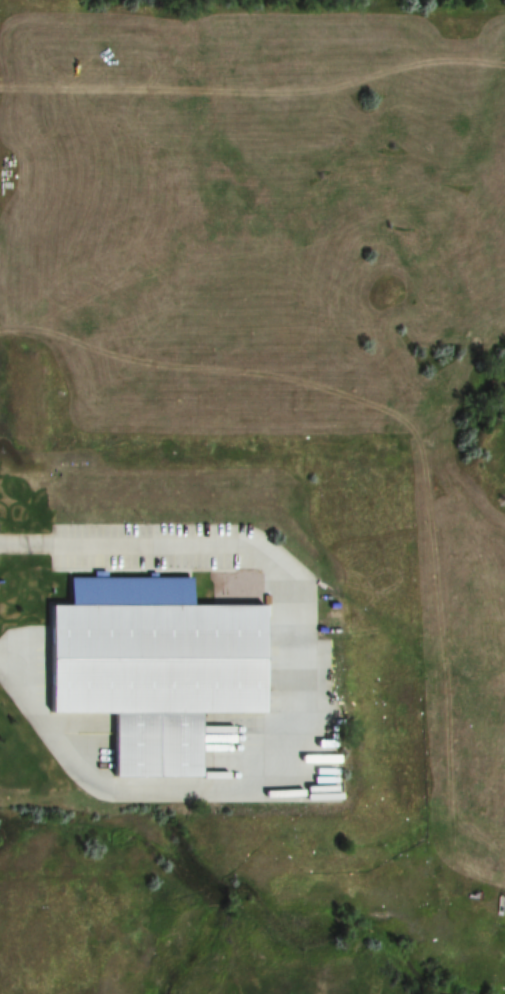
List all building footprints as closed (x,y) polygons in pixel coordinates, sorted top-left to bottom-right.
[(189,579),(189,607),(260,608),(259,715),(197,714),(197,778),(111,777),(112,714),(46,713),(47,606),(68,606),(68,578),(189,579)]
